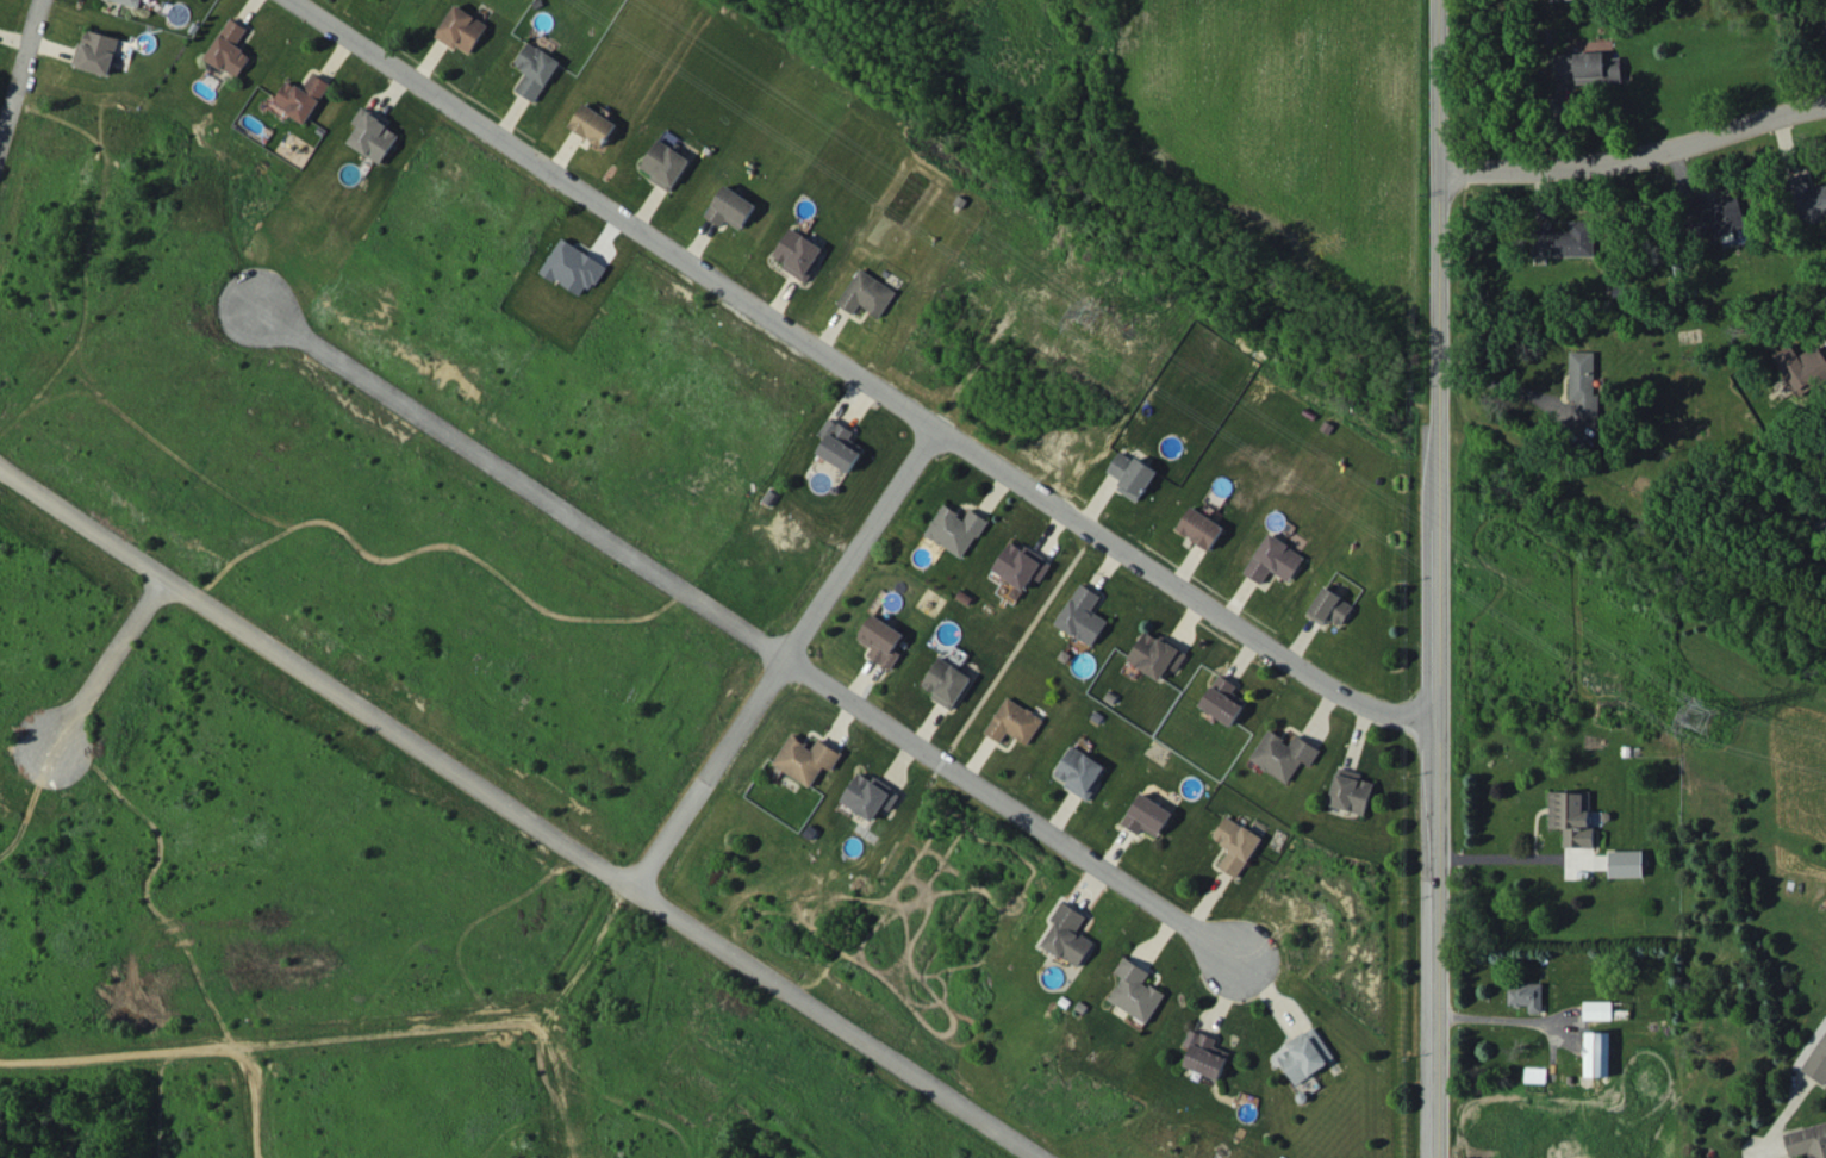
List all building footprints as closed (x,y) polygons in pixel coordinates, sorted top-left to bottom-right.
[(471,54),(487,21),(452,4),(436,37),(471,54)] [(206,58),(237,77),(251,54),(236,45),(247,27),(230,17),(206,58)] [(119,37),(87,30),(84,41),(79,40),(73,65),(110,74),(119,37)] [(515,88),(534,102),(561,63),(529,41),(514,62),(526,72),(515,88)] [(1555,53),(1556,80),(1622,77),(1621,57),(1604,58),(1604,51),(1555,53)] [(304,90),(287,80),(273,102),(305,122),(330,82),(315,73),(304,90)] [(569,125),(602,147),(617,125),(585,102),(569,125)] [(381,163),(399,134),(386,126),(389,122),(362,105),(352,122),(358,126),(348,142),(381,163)] [(691,159),(658,138),(638,168),(670,190),(691,159)] [(1807,174),(1788,178),(1799,225),(1825,218),(1825,184),(1810,188),(1807,174)] [(723,225),(725,220),(743,229),(756,201),(722,185),(707,217),(723,225)] [(1738,191),(1708,198),(1706,192),(1683,197),(1694,240),(1747,227),(1738,191)] [(1594,255),(1594,220),(1570,220),(1570,230),(1552,230),(1552,221),(1531,221),(1532,256),(1594,255)] [(773,255),(785,262),(782,267),(805,281),(825,248),(790,227),(773,255)] [(541,271),(585,298),(605,264),(561,238),(541,271)] [(897,291),(861,268),(838,304),(855,314),(861,304),(881,317),(897,291)] [(1798,394),(1825,377),(1825,356),(1819,343),(1804,352),(1797,341),(1774,355),(1798,394)] [(1569,400),(1575,400),(1575,416),(1598,416),(1598,393),(1594,393),(1594,351),(1570,351),(1569,400)] [(818,454),(852,471),(865,447),(850,439),(855,429),(830,416),(820,435),(826,438),(818,454)] [(1140,501),(1156,469),(1119,450),(1108,472),(1121,479),(1116,489),(1140,501)] [(966,558),(988,518),(971,509),(966,517),(943,504),(925,535),(966,558)] [(1177,529),(1210,549),(1225,526),(1192,505),(1177,529)] [(1261,583),(1270,569),(1289,581),(1304,555),(1267,533),(1244,572),(1261,583)] [(993,569),(1025,590),(1034,576),(1041,581),(1052,564),(1012,539),(993,569)] [(1057,625),(1095,645),(1108,619),(1093,611),(1102,593),(1080,582),(1057,625)] [(1353,602),(1320,586),(1308,613),(1341,628),(1353,602)] [(872,646),(867,656),(892,669),(901,652),(895,649),(904,632),(871,614),(858,639),(872,646)] [(1176,670),(1186,653),(1147,628),(1128,659),(1160,680),(1169,665),(1176,670)] [(921,684),(934,692),(931,696),(951,710),(972,677),(940,656),(921,684)] [(1247,701),(1232,691),(1236,684),(1219,674),(1200,705),(1232,725),(1247,701)] [(985,731),(1001,742),(1008,731),(1028,744),(1044,719),(1008,696),(985,731)] [(1302,760),(1311,765),(1321,749),(1296,734),(1290,743),(1268,729),(1250,759),(1288,782),(1302,760)] [(824,765),(832,770),(842,752),(818,738),(813,747),(791,734),(773,763),(811,787),(824,765)] [(1108,767),(1073,744),(1055,773),(1068,781),(1065,785),(1086,799),(1108,767)] [(1373,781),(1361,779),(1362,772),(1336,767),(1329,806),(1367,813),(1373,781)] [(841,800),(873,821),(883,806),(890,810),(901,793),(873,776),(871,779),(859,771),(841,800)] [(1591,847),(1592,791),(1549,791),(1549,828),(1564,828),(1563,847),(1591,847)] [(1173,812),(1141,792),(1122,823),(1139,833),(1143,827),(1158,837),(1173,812)] [(1229,848),(1218,866),(1237,877),(1262,837),(1227,814),(1212,837),(1229,848)] [(1642,849),(1608,850),(1609,877),(1643,877),(1642,849)] [(1087,915),(1063,901),(1051,920),(1056,922),(1042,945),(1080,967),(1095,941),(1078,931),(1087,915)] [(1110,999),(1147,1023),(1166,994),(1145,981),(1151,972),(1126,956),(1116,972),(1124,977),(1110,999)] [(1542,983),(1508,983),(1508,1006),(1528,1005),(1529,1012),(1543,1012),(1542,983)] [(1583,1019),(1612,1019),(1612,1001),(1583,1001),(1583,1019)] [(1297,1084),(1336,1057),(1313,1024),(1286,1043),(1290,1048),(1277,1056),(1297,1084)] [(1185,1065),(1220,1079),(1231,1052),(1214,1045),(1217,1038),(1192,1028),(1185,1045),(1192,1048),(1185,1065)] [(1825,1085),(1825,1028),(1801,1071),(1825,1085)] [(1611,1032),(1585,1031),(1585,1076),(1610,1076),(1611,1032)] [(1809,1151),(1810,1157),(1825,1157),(1825,1122),(1784,1133),(1790,1156),(1809,1151)]
